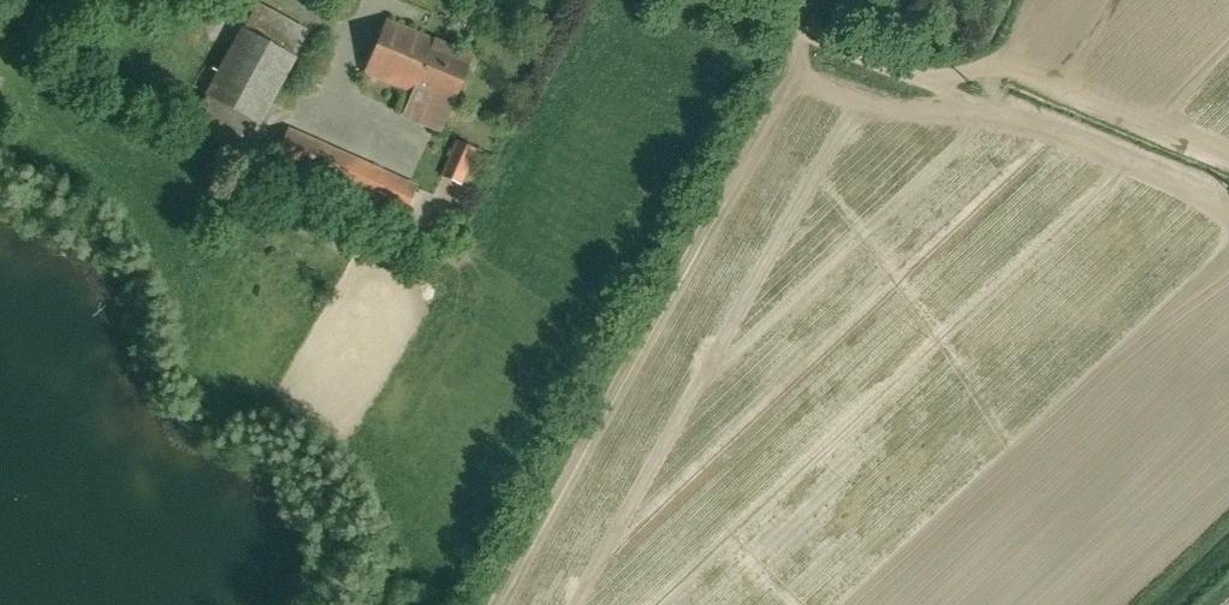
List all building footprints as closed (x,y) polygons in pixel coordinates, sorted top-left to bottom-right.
[(258,135),(312,26),(269,4),(229,84),(187,64),(173,93),(258,135)] [(406,114),(451,134),(485,55),(402,19),(378,74),(416,91),(406,114)] [(404,224),(420,194),(297,130),(282,161),(404,224)] [(486,162),(458,150),(439,194),(467,206),(486,162)]
